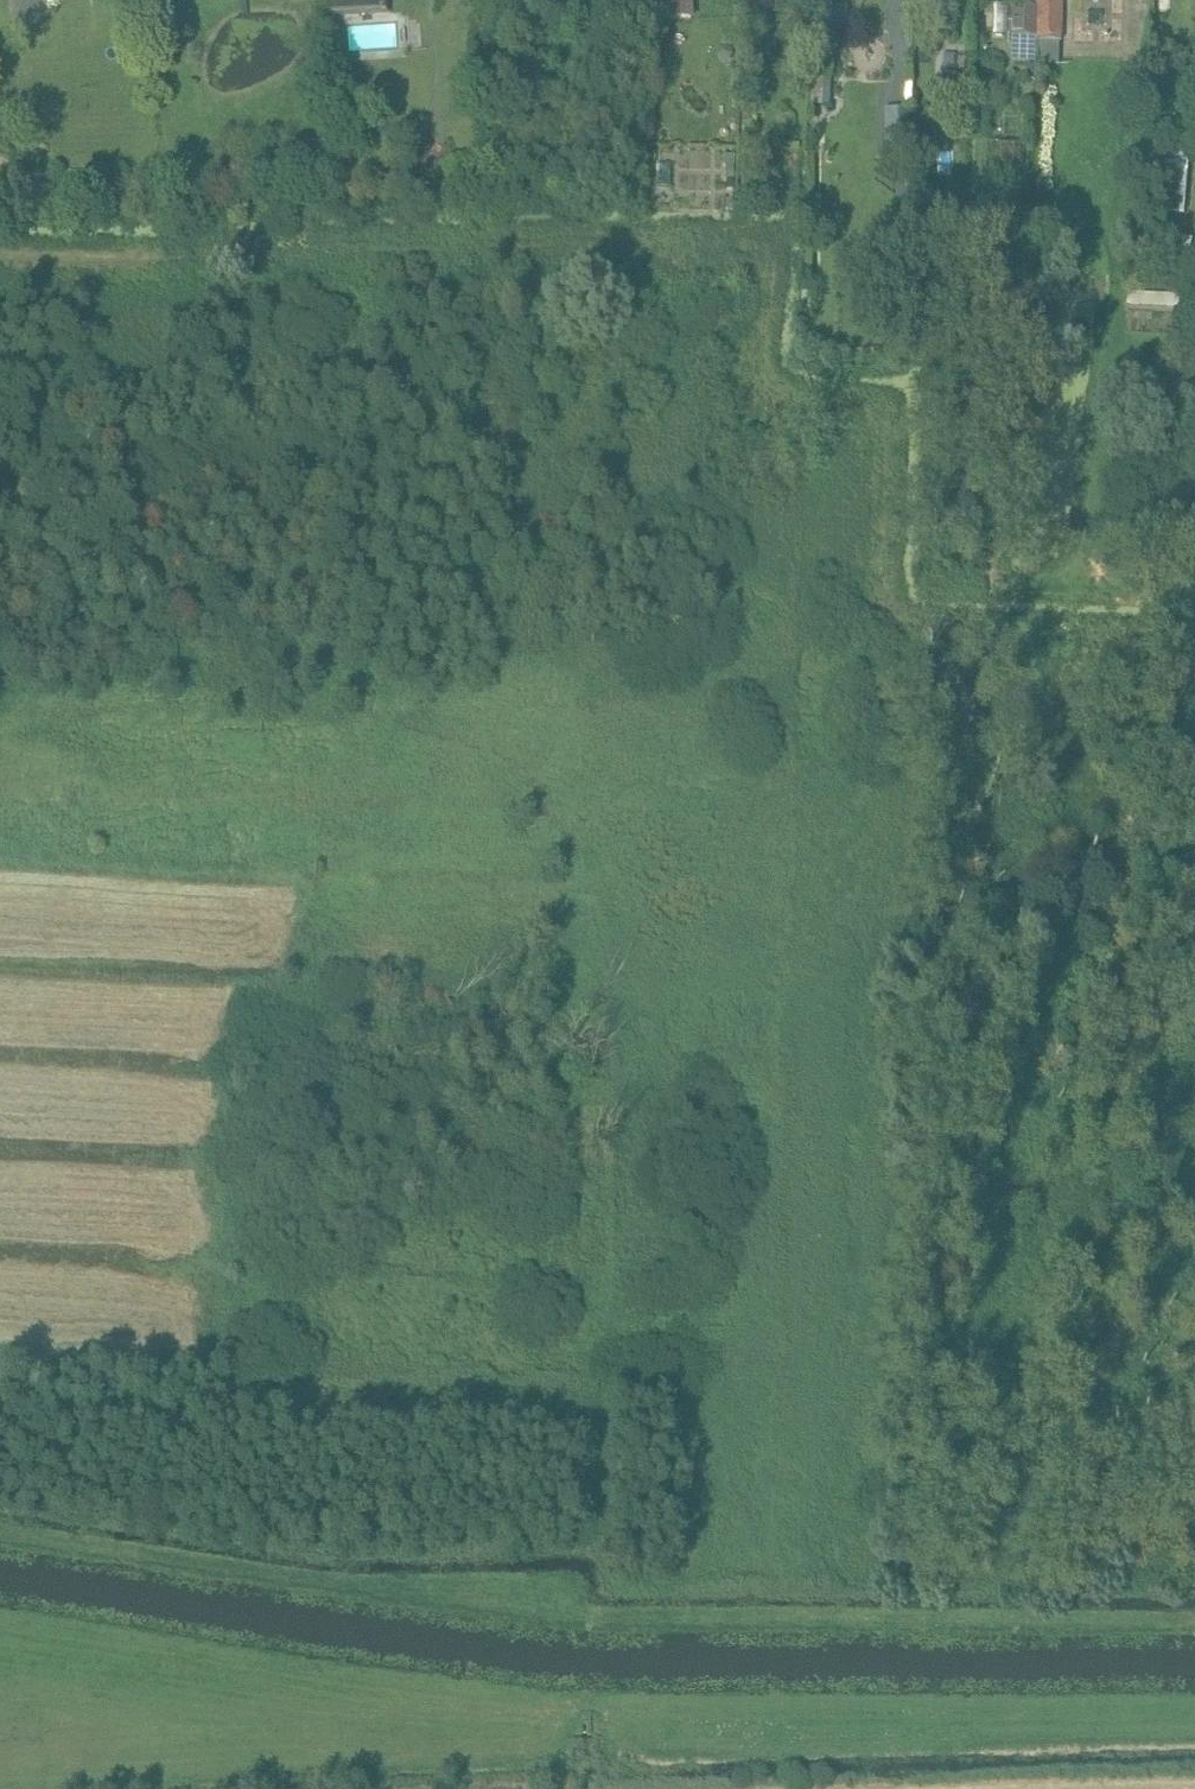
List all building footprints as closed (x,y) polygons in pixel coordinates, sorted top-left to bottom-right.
[(118,16),(132,15),(131,0),(117,0),(118,16)] [(327,14),(346,13),(345,0),(326,0),(327,14)] [(661,23),(691,21),(690,0),(659,0),(661,23)] [(1042,40),(1063,40),(1064,0),(1043,0),(1042,40)] [(1009,4),(1008,34),(1035,35),(1036,4),(1023,4),(1009,4)] [(813,80),(813,104),(829,104),(830,80),(813,80)] [(911,129),(887,130),(888,149),(911,148),(911,129)] [(1165,211),(1185,212),(1187,162),(1166,161),(1165,211)] [(1129,286),(1128,306),(1177,308),(1177,288),(1129,286)]
